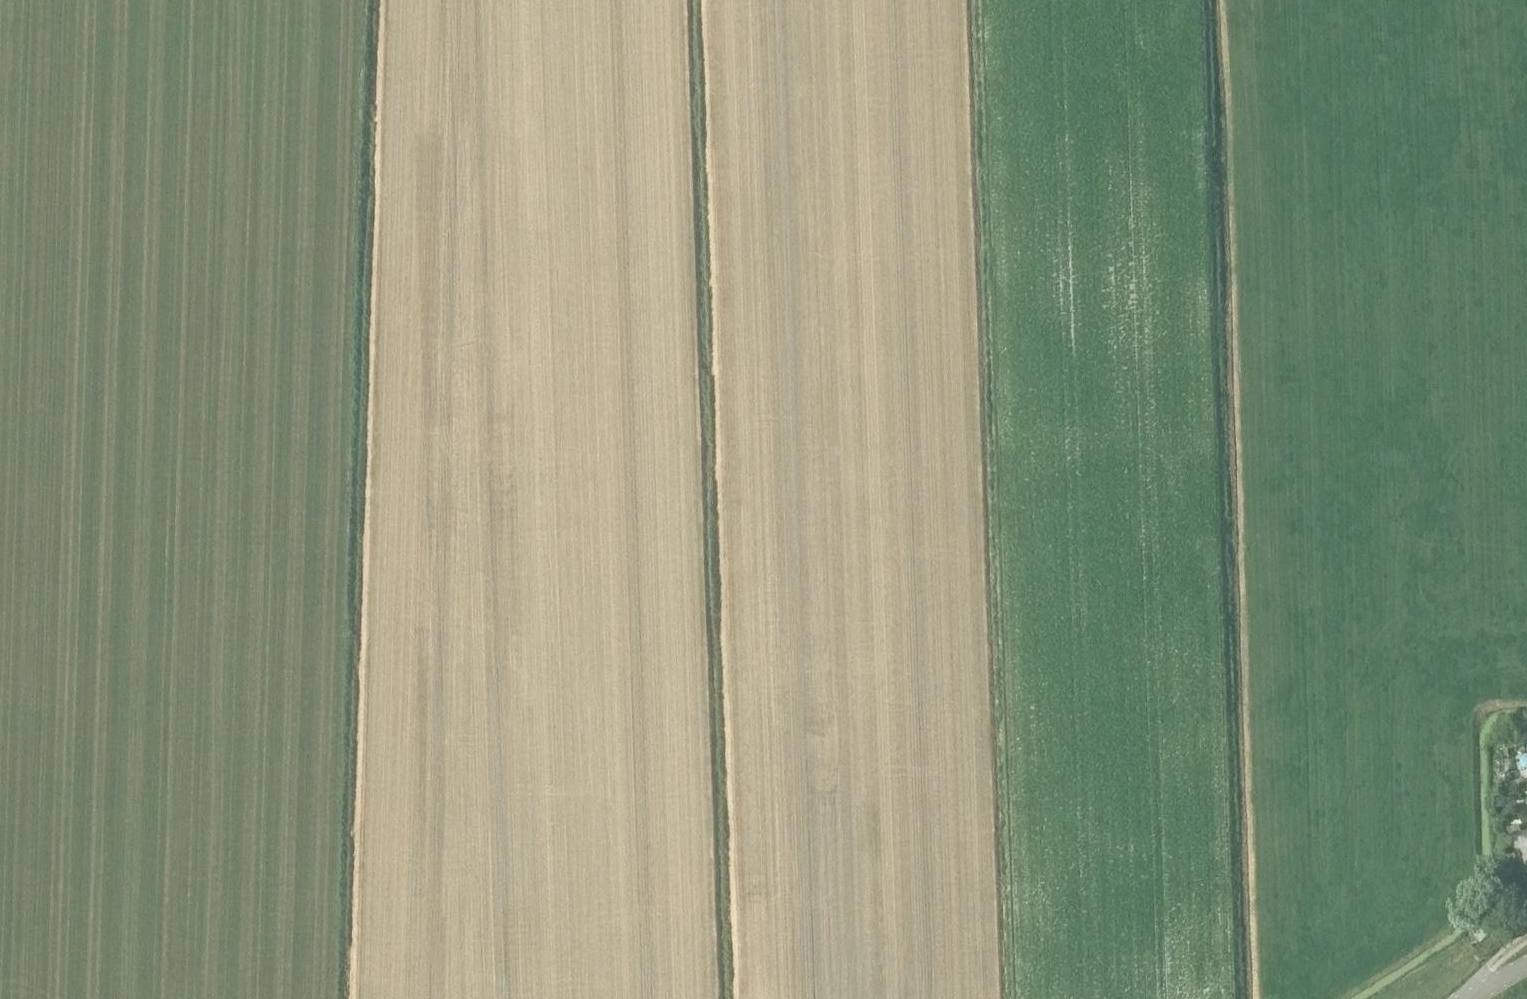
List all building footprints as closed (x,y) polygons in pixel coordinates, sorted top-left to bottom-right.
[(1511,836),(1526,890),(1526,831),(1511,836)]
